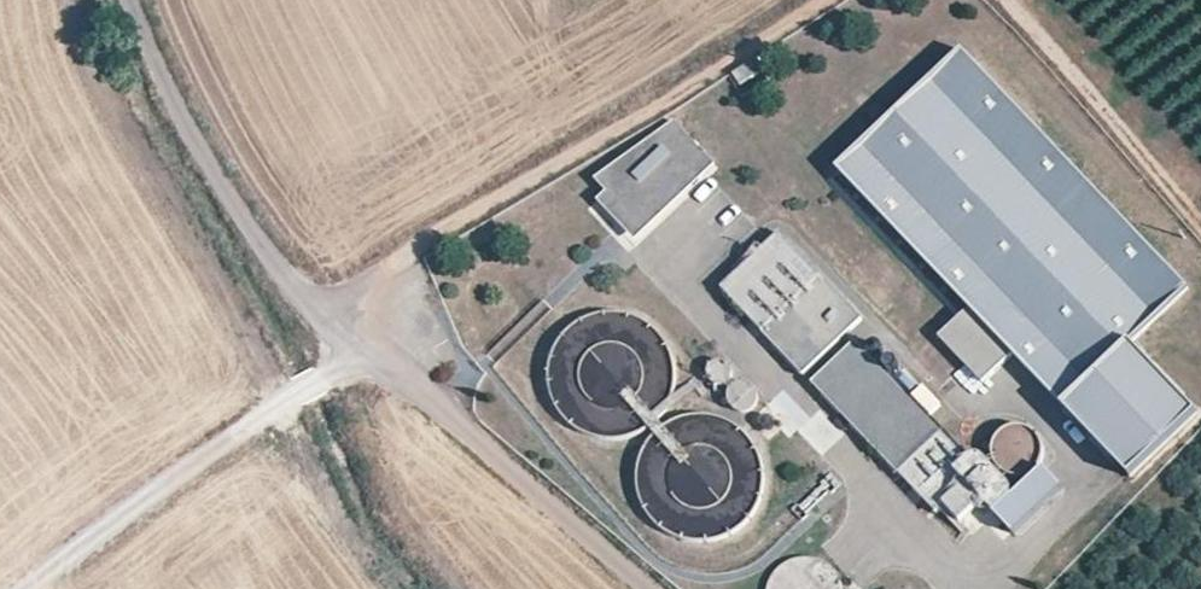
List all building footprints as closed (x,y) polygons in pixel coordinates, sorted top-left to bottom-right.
[(958,47),(833,164),(967,308),(1010,354),(1058,405),(1129,339),(1184,288),(958,47)] [(750,58),(731,72),(741,86),(760,72),(750,58)] [(704,116),(711,127),(729,116),(723,104),(704,116)] [(632,239),(712,162),(672,120),(592,179),(603,189),(595,198),(632,239)] [(859,319),(776,234),(718,289),(800,376),(859,319)] [(1010,354),(967,308),(937,336),(980,382),(1010,354)] [(596,439),(658,427),(630,456),(649,473),(655,502),(652,505),(655,520),(683,547),(721,540),(764,494),(756,450),(717,413),(711,384),(743,414),(779,375),(740,383),(714,359),(705,368),(707,379),(681,384),(676,357),(627,311),(587,319),(592,345),(568,370),(552,373),(557,402),(596,439)] [(1129,339),(1058,405),(1122,473),(1193,407),(1129,339)] [(966,460),(853,342),(810,383),(935,513),(943,506),(959,522),(982,501),(993,513),(1006,501),(1003,499),(1005,496),(1005,492),(1005,489),(1003,486),(1000,483),(997,482),(993,482),(991,482),(989,484),(981,475),(982,474),(983,471),(982,466),(979,461),(974,458),(973,458),(969,459),(966,460)] [(1006,501),(993,513),(1012,532),(1062,486),(1042,466),(1006,501)] [(778,569),(777,588),(824,588),(825,572),(778,569)]
